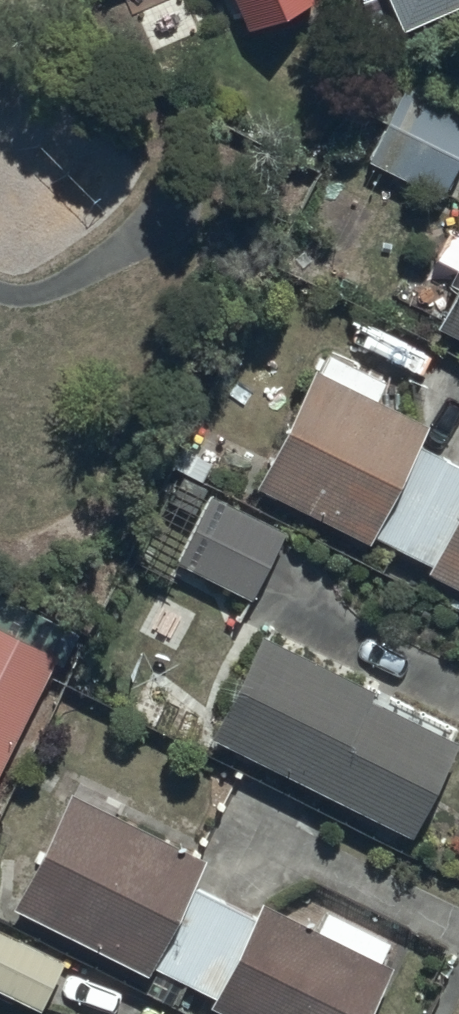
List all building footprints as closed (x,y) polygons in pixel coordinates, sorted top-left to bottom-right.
[(243,14),(276,0),(238,0),(243,14)] [(400,18),(441,0),(392,0),(400,18)] [(458,138),(458,101),(403,73),(401,77),(368,61),(351,97),(381,111),(364,146),(437,182),(458,138)] [(458,325),(458,252),(430,310),(458,325)] [(253,471),(366,531),(371,521),(426,550),(422,557),(458,576),(458,457),(411,432),(423,410),(373,384),(382,368),(327,340),(318,358),(309,354),(253,471)] [(283,519),(205,481),(171,550),(249,589),(283,519)] [(51,636),(0,614),(0,742),(51,636)] [(370,675),(257,619),(202,718),(407,820),(453,726),(366,684),(370,675)] [(204,991),(250,1013),(357,1013),(389,951),(378,945),(386,927),(323,897),(314,916),(256,888),(249,902),(185,871),(201,846),(67,777),(8,892),(143,961),(148,953),(208,984),(204,991)] [(0,918),(0,979),(34,997),(59,948),(0,918)]
